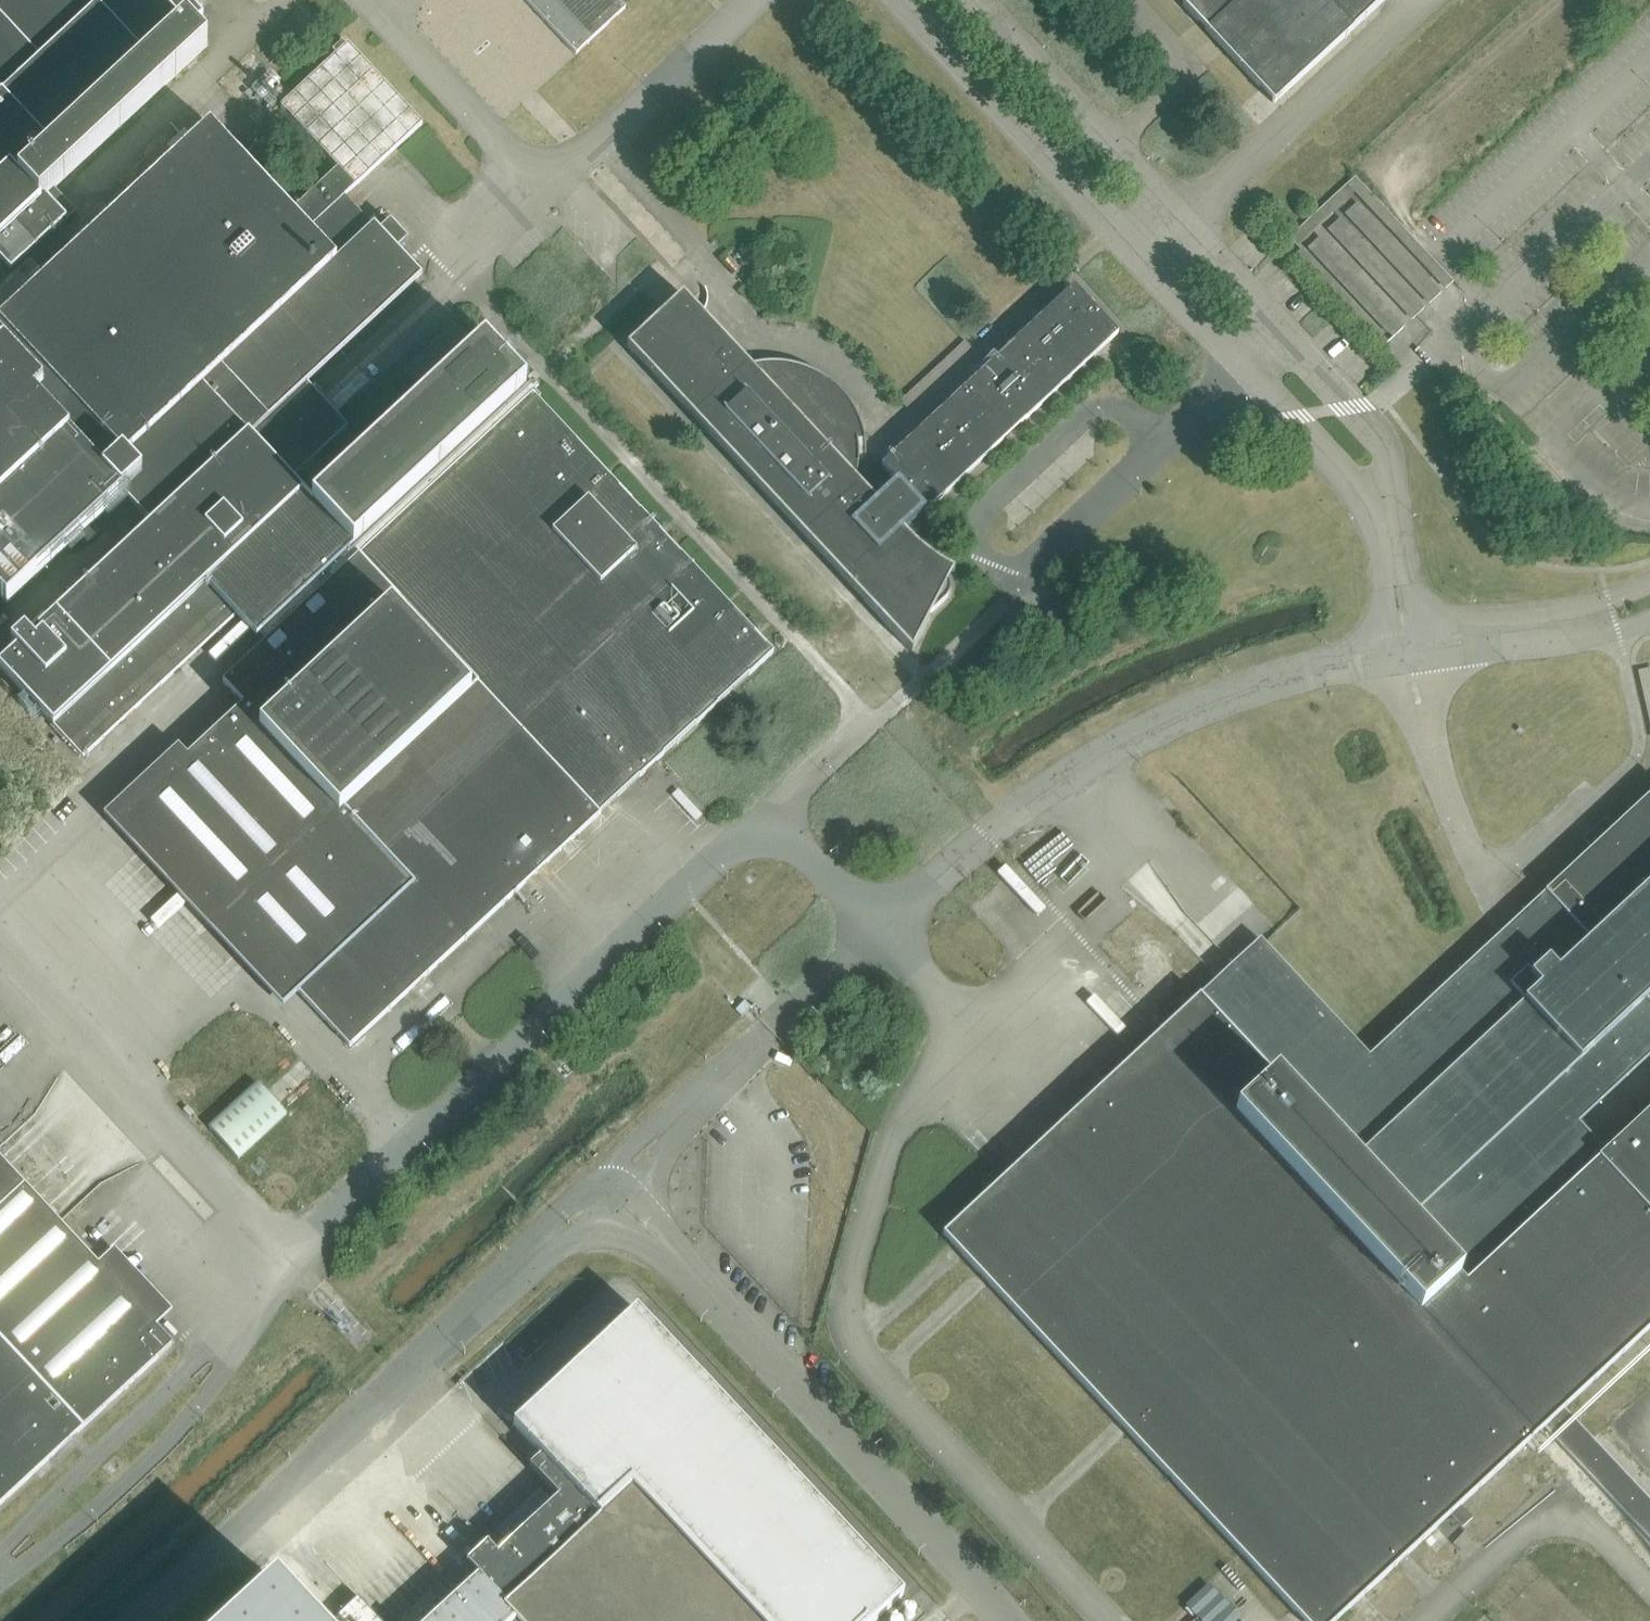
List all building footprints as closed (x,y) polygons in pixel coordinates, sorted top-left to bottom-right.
[(350,1047),(656,761),(773,652),(484,342),(312,502),(291,480),(348,426),(307,382),(422,275),(398,250),(408,240),(390,221),(380,230),(374,224),(372,226),(344,196),(422,123),(348,43),(345,45),(342,41),(332,50),(336,54),(281,105),(338,167),(291,211),(210,125),(196,138),(177,155),(76,249),(58,228),(76,211),(54,187),(207,45),(190,26),(203,13),(191,0),(0,0),(0,260),(12,272),(27,258),(29,260),(0,287),(0,595),(7,603),(123,494),(151,524),(31,635),(25,629),(12,641),(18,648),(0,664),(0,667),(83,757),(235,615),(237,613),(236,611),(243,604),(266,628),(285,610),(292,617),(266,641),(223,682),(242,703),(187,755),(128,809),(298,992),(350,1047)] [(576,54),(625,8),(618,0),(526,0),(576,54)] [(1274,103),(1384,0),(1178,0),(1274,103)] [(270,73),(252,90),(262,100),(280,83),(270,73)] [(627,346),(912,652),(930,618),(928,616),(944,601),(945,600),(946,599),(947,598),(948,596),(949,595),(949,594),(950,592),(950,591),(950,590),(950,588),(950,587),(950,585),(950,584),(949,582),(949,581),(948,580),(947,578),(946,577),(904,531),(908,527),(918,533),(922,525),(926,517),(921,515),(925,511),(926,512),(1003,440),(1021,423),(1118,333),(1074,286),(882,465),(897,481),(876,501),(855,479),(856,476),(857,474),(857,471),(858,468),(858,465),(859,462),(866,463),(866,455),(866,447),(865,438),(863,430),(861,423),(858,415),(854,408),(850,401),(845,394),(839,388),(833,382),(827,377),(820,373),(812,369),(805,366),(797,364),(789,362),(781,361),(772,361),(764,361),(756,362),(748,364),(683,294),(627,346)] [(1161,1031),(1103,1085),(1018,1164),(989,1191),(943,1234),(1304,1620),(1336,1620),(1451,1514),(1463,1527),(1472,1518),(1460,1505),(1544,1427),(1564,1408),(1649,1328),(1649,1110),(1608,1149),(1606,1151),(1579,1122),(1649,1056),(1649,794),(1614,827),(1609,821),(1587,842),(1592,847),(1527,908),(1497,936),(1369,1055),(1260,938),(1170,1022),(1161,1031)] [(173,1344),(0,1157),(0,1505),(173,1344)] [(903,1594),(636,1309),(513,1424),(542,1455),(530,1466),(558,1496),(497,1553),(487,1542),(467,1561),(478,1573),(483,1579),(486,1582),(483,1585),(516,1620),(875,1620),(903,1594)] [(1564,1408),(1544,1427),(1649,1540),(1649,1499),(1564,1408)] [(516,1620),(483,1585),(486,1582),(483,1579),(478,1573),(427,1620),(516,1620)] [(236,1620),(312,1620),(277,1583),(236,1620)]
